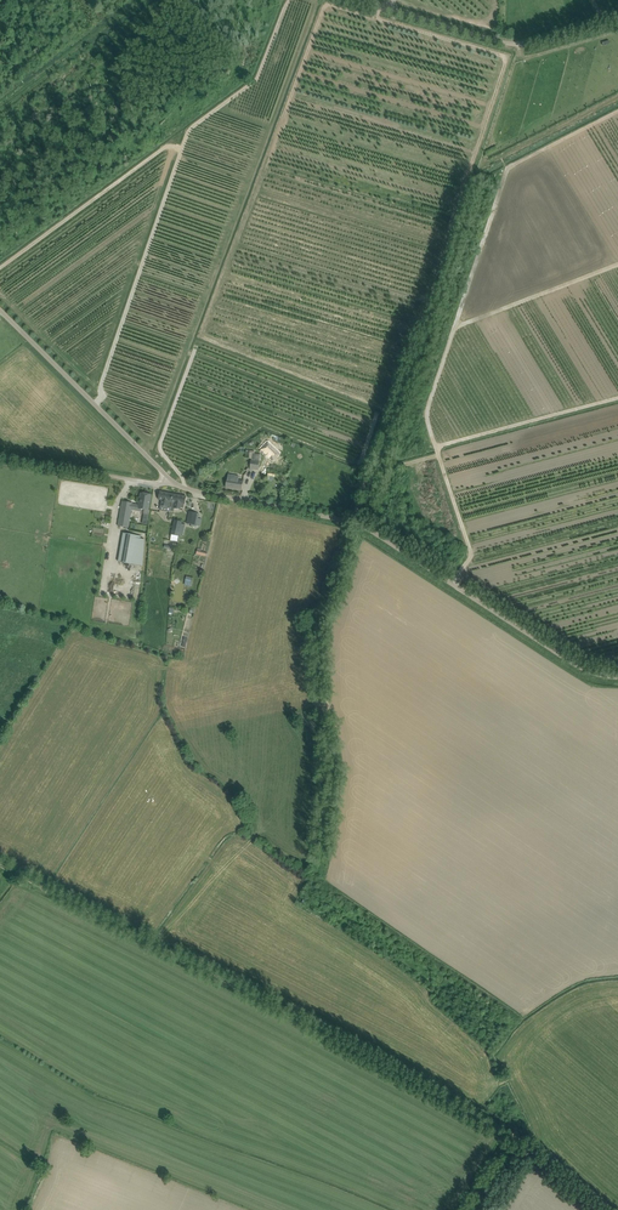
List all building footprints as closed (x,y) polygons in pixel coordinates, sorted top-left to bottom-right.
[(268,443),(263,448),(266,451),(264,453),(273,462),(280,455),(268,443)] [(251,458),(250,468),(258,470),(259,462),(261,454),(255,453),(252,453),(251,458)] [(227,478),(226,487),(242,490),(243,481),(238,480),(239,476),(228,474),(228,478),(227,478)] [(168,506),(171,507),(173,494),(160,491),(159,499),(162,500),(161,506),(168,507),(168,506)] [(122,502),(121,511),(127,512),(129,512),(128,512),(129,508),(131,508),(131,509),(131,510),(139,511),(139,508),(141,509),(148,510),(151,495),(142,493),(139,505),(132,504),(132,503),(122,502)] [(186,496),(173,494),(171,507),(174,508),(173,508),(180,510),(181,507),(181,504),(184,504),(185,504),(186,496)] [(198,517),(199,514),(189,512),(187,523),(191,524),(191,526),(197,528),(197,526),(196,525),(198,517)] [(120,516),(118,526),(128,528),(130,518),(127,517),(120,516)] [(181,523),(182,521),(174,519),(174,520),(173,525),(173,527),(171,534),(178,536),(179,536),(179,534),(181,523)] [(119,562),(135,565),(140,538),(141,536),(137,535),(124,533),(119,562)] [(201,551),(202,549),(198,548),(197,550),(196,554),(204,556),(205,557),(206,557),(207,553),(206,552),(205,552),(201,551)]
